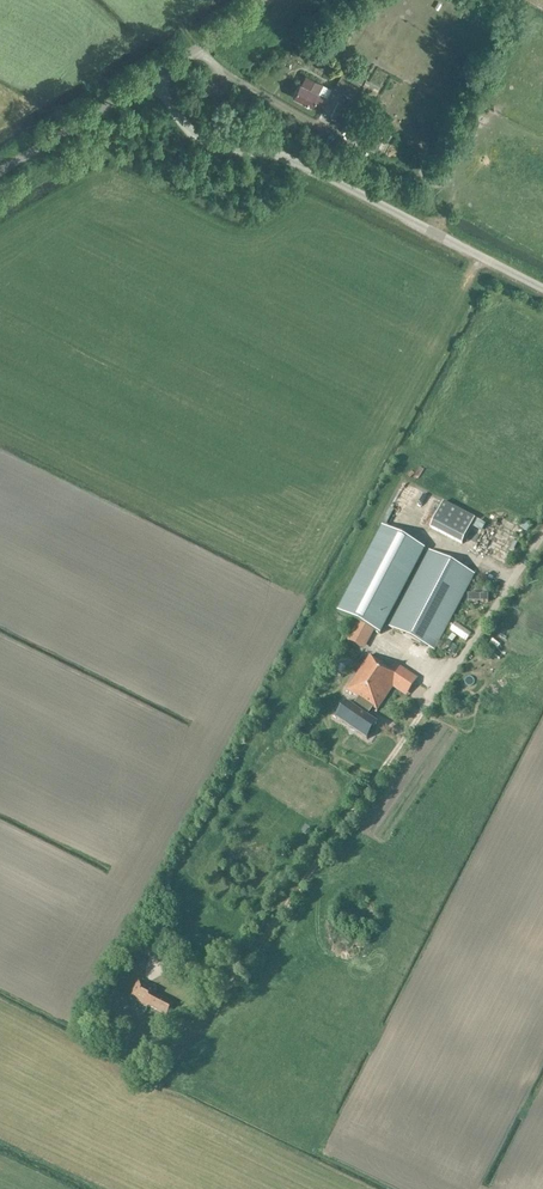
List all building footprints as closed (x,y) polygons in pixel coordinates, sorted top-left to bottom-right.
[(359,75),(361,70),(348,63),(334,88),(343,93),(340,100),(351,106),(354,99),(368,107),(374,95),(379,86),(359,75)] [(303,76),(299,83),(292,96),(302,101),(301,102),(309,106),(309,105),(311,106),(314,100),(325,105),(329,98),(318,93),(322,85),(303,76)] [(345,124),(353,109),(338,102),(330,117),(345,124)] [(462,545),(475,519),(444,502),(430,528),(462,545)] [(338,612),(381,635),(425,550),(383,527),(338,612)] [(435,651),(475,575),(430,551),(390,627),(435,651)] [(366,728),(401,676),(371,656),(347,690),(360,699),(348,716),(366,728)] [(151,957),(155,948),(136,940),(132,948),(151,957)] [(119,991),(125,979),(118,976),(112,988),(119,991)] [(167,1016),(174,1004),(155,994),(157,990),(139,980),(130,998),(148,1008),(149,1006),(167,1016)]
